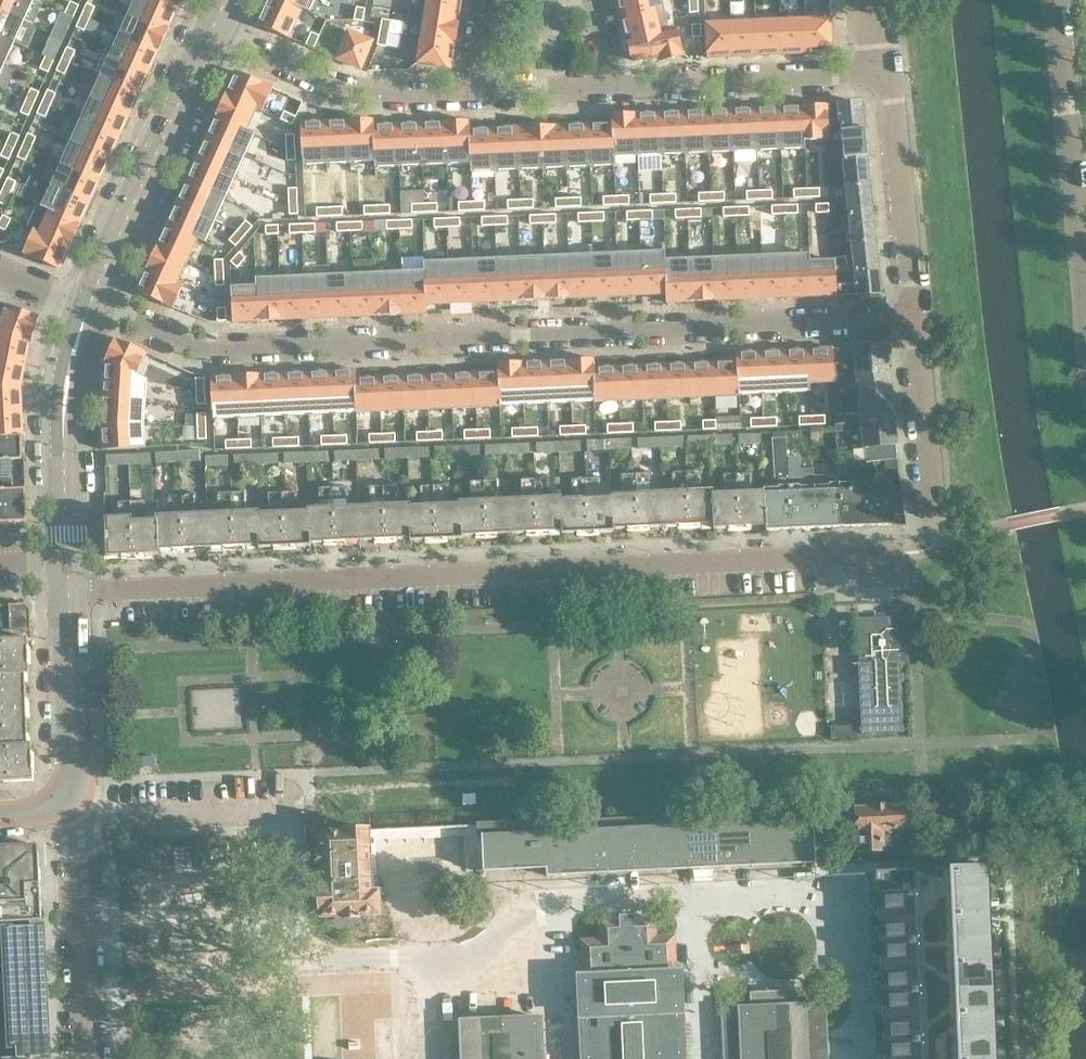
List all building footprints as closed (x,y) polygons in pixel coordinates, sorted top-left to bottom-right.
[(25,20),(34,0),(0,0),(0,8),(25,20)] [(162,0),(133,0),(128,12),(168,29),(178,8),(162,0)] [(259,19),(260,25),(263,27),(288,38),(301,9),(309,12),(310,11),(285,0),(267,0),(259,19)] [(310,11),(315,0),(285,0),(310,11)] [(424,14),(459,20),(462,0),(426,0),(424,14)] [(621,15),(663,5),(662,0),(617,0),(621,15)] [(689,13),(698,12),(697,0),(688,0),(689,13)] [(73,17),(78,5),(70,2),(64,14),(73,17)] [(89,19),(95,7),(86,3),(81,15),(89,19)] [(663,5),(621,15),(626,37),(661,30),(669,29),(665,11),(663,5)] [(362,21),(365,9),(356,7),(353,20),(362,22),(362,21)] [(15,42),(25,20),(0,8),(0,34),(15,42)] [(158,51),(168,29),(128,12),(118,33),(158,51)] [(68,29),(73,17),(64,14),(59,25),(68,29)] [(424,14),(420,38),(454,44),(459,20),(424,14)] [(84,31),(89,19),(81,15),(75,27),(84,31)] [(830,17),(804,18),(805,54),(830,53),(832,53),(830,17)] [(804,18),(780,19),(781,55),(805,54),(804,18)] [(381,19),(379,32),(388,34),(391,21),(382,19),(381,19)] [(780,19),(755,20),(757,56),(781,55),(780,19)] [(755,20),(731,21),(732,57),(757,56),(755,20)] [(731,21),(705,23),(707,58),(732,57),(731,21)] [(700,24),(691,25),(692,38),(701,37),(700,24)] [(338,55),(337,59),(361,69),(363,64),(364,65),(374,39),(347,28),(336,55),(338,55)] [(626,39),(630,58),(634,61),(644,61),(649,61),(659,58),(659,60),(667,60),(677,57),(682,54),(683,54),(676,28),(669,29),(661,30),(626,37),(626,39)] [(313,48),(319,36),(311,32),(305,44),(313,48)] [(379,32),(376,45),(386,47),(388,34),(379,32)] [(158,51),(118,33),(109,54),(149,72),(158,51)] [(5,64),(15,42),(0,34),(0,62),(5,64)] [(420,38),(416,63),(450,69),(454,44),(420,38)] [(53,61),(59,49),(50,45),(45,57),(53,61)] [(70,63),(75,51),(67,47),(61,59),(70,63)] [(924,62),(923,47),(914,47),(916,63),(924,62)] [(149,72),(109,54),(99,76),(139,94),(149,72)] [(48,73),(53,61),(45,57),(39,69),(48,73)] [(64,75),(70,63),(61,59),(56,71),(64,75)] [(234,74),(225,93),(262,111),(272,88),(240,73),(239,73),(234,74)] [(99,76),(89,97),(129,116),(139,94),(99,76)] [(34,104),(39,92),(30,88),(25,100),(34,104)] [(50,106),(55,94),(47,90),(42,102),(50,106)] [(225,93),(214,117),(247,131),(247,130),(256,109),(262,111),(225,93)] [(89,97),(80,119),(119,137),(129,116),(89,97)] [(28,116),(34,104),(25,100),(20,112),(28,116)] [(45,118),(50,106),(42,102),(36,114),(45,118)] [(832,105),(828,105),(829,119),(829,131),(835,131),(833,117),(838,116),(839,130),(864,129),(861,103),(836,104),(833,105),(832,105)] [(828,105),(804,106),(805,140),(830,139),(829,131),(829,119),(828,105)] [(804,106),(780,107),(782,150),(804,149),(804,140),(805,140),(804,106)] [(780,107),(756,108),(759,151),(782,150),(780,107)] [(756,108),(733,109),(735,152),(759,151),(756,108)] [(733,109),(709,110),(711,153),(735,152),(733,109)] [(709,110),(684,111),(686,154),(711,153),(709,110)] [(284,111),(280,119),(292,125),(296,117),(284,111)] [(684,111),(661,112),(663,155),(686,154),(684,111)] [(661,112),(636,114),(638,157),(639,173),(663,171),(663,155),(661,112)] [(636,114),(611,115),(611,123),(612,123),(614,158),(638,157),(636,114)] [(214,117),(205,138),(245,155),(255,134),(247,130),(247,131),(214,117)] [(80,119),(70,140),(110,158),(119,137),(80,119)] [(373,120),(349,121),(351,163),(374,162),(375,162),(373,125),(373,120)] [(340,121),(324,122),(327,164),(351,163),(349,121),(340,121)] [(468,121),(444,122),(446,165),(470,164),(471,164),(469,129),(468,121)] [(301,123),(299,123),(301,157),(302,157),(303,166),(327,164),(324,122),(301,123)] [(444,122),(420,123),(422,166),(446,165),(444,122)] [(420,123),(397,124),(398,167),(422,166),(420,123)] [(611,123),(588,124),(590,167),(613,166),(613,158),(614,158),(612,123),(611,123)] [(397,124),(373,125),(375,162),(374,162),(374,168),(398,167),(397,124)] [(588,124),(564,125),(566,168),(590,167),(588,124)] [(564,125),(540,126),(542,169),(566,168),(564,125)] [(540,126),(516,127),(519,170),(542,169),(540,126)] [(516,127),(492,128),(494,171),(519,170),(516,127)] [(492,128),(469,129),(471,164),(470,164),(470,172),(494,171),(492,128)] [(835,131),(829,131),(830,139),(830,140),(830,143),(840,142),(842,158),(866,156),(864,129),(839,130),(835,131)] [(14,148),(19,136),(11,132),(5,144),(14,148)] [(30,149),(36,137),(27,133),(22,145),(30,149)] [(294,134),(285,135),(286,148),(295,147),(294,134)] [(205,138),(195,160),(235,177),(245,155),(205,138)] [(70,140),(60,162),(100,180),(110,158),(70,140)] [(14,148),(5,144),(0,156),(8,160),(14,148)] [(25,161),(30,149),(22,145),(17,157),(25,161)] [(295,147),(286,148),(286,161),(295,160),(295,147)] [(866,156),(842,158),(845,187),(869,184),(866,156)] [(195,160),(185,181),(225,199),(235,177),(195,160)] [(60,162),(51,184),(90,202),(100,180),(60,162)] [(10,194),(16,182),(7,178),(2,190),(10,194)] [(185,181),(175,203),(215,220),(225,199),(185,181)] [(51,184),(40,207),(48,210),(80,225),(90,202),(51,184)] [(869,184),(845,187),(830,187),(832,199),(846,198),(848,214),(872,212),(869,184)] [(296,188),(287,188),(288,201),(297,201),(296,188)] [(819,188),(806,189),(806,198),(819,197),(819,188)] [(806,189),(793,189),(793,198),(806,198),(806,189)] [(10,194),(2,190),(0,194),(0,203),(5,205),(10,194)] [(759,190),(746,191),(746,200),(759,200),(759,190)] [(772,190),(759,190),(759,200),(772,199),(772,190)] [(711,192),(698,193),(698,202),(711,201),(711,192)] [(724,192),(711,192),(711,201),(724,201),(724,192)] [(663,194),(649,195),(650,204),(663,203),(663,194)] [(676,194),(663,194),(663,203),(676,203),(676,194)] [(616,196),(602,196),(603,205),(616,205),(616,196)] [(629,196),(616,196),(616,205),(629,205),(629,196)] [(568,198),(555,199),(555,208),(568,207),(568,198)] [(581,198),(568,198),(568,207),(581,207),(581,198)] [(533,199),(520,200),(520,209),(533,208),(533,199)] [(520,200),(507,200),(507,209),(520,209),(520,200)] [(297,201),(288,201),(289,214),(298,214),(297,201)] [(484,201),(471,202),(471,211),(484,210),(484,201)] [(471,202),(458,202),(458,211),(471,211),(471,202)] [(175,203),(165,225),(197,240),(205,243),(215,220),(175,203)] [(437,203),(424,204),(424,213),(437,212),(437,203)] [(828,203),(815,204),(815,213),(828,212),(828,203)] [(424,204),(411,204),(411,213),(424,213),(424,204)] [(36,205),(26,226),(33,229),(70,246),(80,225),(48,210),(40,207),(36,205)] [(389,205),(376,206),(377,215),(390,214),(389,205)] [(784,214),(784,205),(771,206),(771,215),(784,214)] [(797,214),(797,205),(784,205),(784,214),(797,214)] [(376,206),(363,206),(364,215),(377,215),(376,206)] [(329,207),(316,208),(316,217),(329,216),(329,207)] [(342,207),(329,207),(329,216),(342,216),(342,207)] [(736,216),(735,207),(722,208),(723,217),(736,216)] [(749,216),(748,207),(735,207),(736,216),(749,216)] [(688,218),(687,209),(674,210),(675,219),(688,218)] [(701,218),(700,209),(687,209),(688,218),(701,218)] [(652,219),(652,210),(639,211),(639,220),(652,219)] [(639,220),(639,211),(626,211),(626,220),(639,220)] [(604,221),(603,212),(590,213),(591,222),(604,221)] [(849,233),(847,233),(848,242),(850,242),(875,240),(872,212),(848,214),(849,233)] [(591,222),(590,213),(577,213),(578,222),(591,222)] [(555,223),(555,214),(542,215),(542,224),(555,223)] [(11,219),(2,215),(0,220),(0,228),(5,231),(11,219)] [(542,224),(542,215),(529,215),(529,224),(542,224)] [(507,225),(507,216),(494,217),(494,226),(507,225)] [(494,226),(494,217),(481,217),(481,226),(494,226)] [(460,227),(459,218),(446,219),(446,228),(460,227)] [(446,228),(446,219),(433,219),(433,228),(446,228)] [(399,229),(399,220),(386,221),(386,230),(399,229)] [(412,229),(412,220),(399,220),(399,229),(412,229)] [(244,236),(252,227),(245,221),(237,231),(244,236)] [(349,231),(349,222),(336,223),(336,232),(349,231)] [(362,231),(362,222),(349,222),(349,231),(362,231)] [(302,233),(302,224),(288,225),(289,234),(302,233)] [(315,233),(315,224),(302,224),(302,233),(315,233)] [(165,225),(156,246),(188,260),(197,240),(165,225)] [(278,234),(278,225),(265,226),(265,235),(278,234)] [(33,229),(23,253),(56,268),(62,265),(70,246),(33,229)] [(235,246),(244,236),(237,231),(228,241),(235,246)] [(847,233),(831,234),(832,245),(848,244),(848,242),(847,233)] [(878,268),(875,240),(850,242),(852,261),(853,270),(878,268)] [(156,246),(146,267),(178,282),(188,260),(156,246)] [(641,251),(617,252),(619,296),(633,295),(642,295),(641,251)] [(664,251),(641,251),(642,295),(650,294),(666,294),(665,268),(665,259),(665,258),(664,251)] [(245,258),(239,252),(230,262),(236,268),(245,258)] [(617,252),(593,253),(595,297),(602,297),(619,296),(617,252)] [(569,254),(568,254),(570,298),(586,297),(595,297),(593,253),(569,254)] [(809,253),(785,254),(787,297),(811,296),(809,261),(809,253)] [(568,254),(545,255),(547,299),(554,299),(570,298),(568,254)] [(785,254),(760,255),(762,298),(787,297),(785,254)] [(544,255),(520,256),(523,300),(537,300),(547,299),(545,255),(544,255)] [(760,255),(737,256),(738,299),(762,298),(760,255)] [(520,256),(496,257),(498,301),(507,301),(523,300),(520,256)] [(714,257),(713,257),(714,300),(738,299),(737,256),(723,257),(714,257)] [(496,257),(472,258),(474,302),(489,302),(498,301),(496,257)] [(713,257),(689,258),(691,301),(714,300),(713,257)] [(846,257),(835,258),(835,260),(835,262),(835,266),(847,265),(846,257)] [(472,258),(448,259),(450,303),(459,303),(474,302),(472,258)] [(666,259),(665,259),(665,268),(666,294),(666,302),(691,301),(689,258),(666,259)] [(223,273),(223,259),(214,260),(214,273),(223,273)] [(448,259),(423,260),(423,269),(424,269),(427,304),(442,304),(450,303),(448,259)] [(835,260),(809,262),(809,261),(811,296),(836,295),(836,285),(836,283),(835,271),(835,266),(835,262),(835,260)] [(146,267),(137,287),(139,292),(143,294),(173,308),(183,284),(178,282),(146,267)] [(878,268),(853,270),(854,282),(836,283),(836,285),(836,295),(880,293),(878,268)] [(423,269),(400,270),(402,314),(427,313),(427,304),(424,269),(423,269)] [(400,270),(376,272),(378,315),(402,314),(400,270)] [(352,273),(354,316),(378,315),(376,272),(352,273)] [(224,286),(223,273),(214,273),(215,286),(224,286)] [(348,273),(328,274),(330,317),(354,316),(352,273),(348,273)] [(328,274),(304,275),(306,319),(330,317),(328,274)] [(304,275),(280,276),(282,320),(306,319),(304,275)] [(280,276),(255,278),(256,286),(258,321),(282,320),(280,276)] [(256,286),(231,288),(232,321),(232,322),(258,321),(256,286)] [(0,318),(0,328),(31,340),(39,317),(6,304),(4,309),(3,308),(0,318)] [(226,321),(225,308),(216,308),(217,321),(226,321)] [(26,363),(31,340),(0,328),(0,359),(26,363)] [(114,338),(104,361),(137,374),(146,352),(122,341),(114,338)] [(855,354),(853,354),(855,372),(888,370),(885,345),(854,346),(855,354)] [(833,348),(809,349),(810,384),(834,383),(834,374),(833,362),(833,348)] [(809,349),(785,350),(786,393),(810,392),(809,384),(810,384),(809,349)] [(785,350),(761,351),(762,394),(786,393),(785,350)] [(761,351),(736,352),(736,361),(737,361),(738,395),(739,395),(750,394),(762,394),(761,351)] [(594,358),(569,360),(571,403),(594,402),(593,381),(595,381),(594,367),(594,358)] [(21,386),(26,363),(0,359),(0,387),(21,386)] [(569,360),(546,361),(547,404),(571,403),(569,360)] [(104,361),(102,393),(146,399),(147,380),(136,374),(137,374),(104,361)] [(546,361),(522,362),(524,405),(547,404),(546,361)] [(736,361),(713,362),(714,396),(738,395),(737,361),(736,361)] [(498,372),(497,372),(498,386),(500,389),(501,406),(514,405),(524,405),(522,362),(498,363),(498,372)] [(713,362),(689,363),(690,397),(714,396),(713,362)] [(843,362),(833,362),(834,374),(844,373),(843,362)] [(689,363),(665,364),(666,398),(690,397),(689,363)] [(665,364),(641,365),(642,399),(666,398),(665,364)] [(641,365),(618,366),(618,400),(642,399),(641,365)] [(595,381),(593,381),(594,402),(618,400),(618,366),(594,367),(595,381)] [(355,369),(331,370),(333,414),(356,413),(355,404),(356,378),(355,369)] [(331,370),(307,371),(309,415),(333,414),(331,370)] [(888,370),(855,372),(857,397),(890,394),(888,370)] [(307,371),(284,372),(285,416),(309,415),(307,371)] [(284,372),(260,374),(262,417),(285,416),(284,372)] [(497,372),(474,373),(476,407),(501,406),(500,389),(498,386),(497,372)] [(474,373),(450,374),(452,408),(476,407),(474,373)] [(846,373),(844,373),(834,374),(834,383),(834,385),(847,384),(846,373)] [(260,374),(236,375),(238,418),(262,417),(260,374)] [(450,374),(426,375),(428,409),(452,408),(450,374)] [(236,375),(210,376),(212,411),(213,419),(238,418),(236,375)] [(426,375),(402,376),(404,410),(428,409),(426,375)] [(402,376),(378,377),(380,411),(404,410),(402,376)] [(356,378),(355,404),(356,413),(380,411),(378,377),(356,378)] [(204,391),(204,378),(195,378),(195,391),(204,391)] [(0,387),(0,411),(22,410),(21,386),(0,387)] [(205,404),(204,391),(195,391),(196,405),(205,404)] [(102,393),(100,425),(144,423),(146,399),(102,393)] [(859,413),(845,414),(845,422),(893,418),(890,394),(857,397),(859,413)] [(0,411),(0,436),(21,435),(21,436),(23,436),(22,410),(0,411)] [(206,426),(205,413),(196,413),(197,427),(206,426)] [(367,424),(367,414),(357,414),(357,424),(367,424)] [(715,417),(715,420),(716,429),(741,428),(740,416),(715,417)] [(811,425),(811,416),(798,417),(798,426),(811,425)] [(824,416),(811,416),(811,425),(824,425),(824,416)] [(763,427),(763,418),(750,419),(750,428),(763,427)] [(776,418),(763,418),(763,427),(776,427),(776,418)] [(845,422),(835,423),(835,432),(860,430),(862,448),(864,448),(896,445),(893,418),(845,422)] [(716,429),(715,420),(702,421),(703,430),(716,429)] [(680,421),(667,422),(668,431),(681,431),(680,421)] [(635,432),(643,432),(643,422),(634,422),(635,432)] [(668,431),(667,422),(654,422),(655,431),(668,431)] [(144,423),(100,425),(102,449),(102,450),(104,450),(137,448),(137,447),(145,447),(144,423)] [(620,433),(620,424),(607,425),(607,434),(620,433)] [(633,424),(620,424),(620,433),(633,433),(633,424)] [(585,425),(572,426),(573,435),(586,435),(585,425)] [(206,439),(206,426),(197,427),(197,440),(206,439)] [(573,435),(572,426),(559,426),(560,435),(573,435)] [(537,427),(524,428),(525,437),(538,437),(537,427)] [(525,437),(524,428),(511,428),(512,437),(525,437)] [(490,429),(477,430),(477,439),(490,438),(490,429)] [(477,439),(477,430),(464,430),(464,439),(477,439)] [(442,431),(429,432),(429,441),(442,440),(442,431)] [(429,441),(429,432),(416,432),(416,441),(429,441)] [(394,433),(381,434),(382,443),(395,442),(394,433)] [(382,443),(381,434),(369,434),(369,443),(382,443)] [(750,444),(749,434),(738,435),(739,444),(750,444)] [(761,443),(760,434),(749,434),(750,444),(761,443)] [(0,436),(0,459),(22,458),(21,458),(21,436),(21,435),(0,436)] [(347,435),(333,436),(334,445),(347,444),(347,435)] [(731,444),(731,435),(720,436),(721,445),(731,444)] [(334,445),(333,436),(321,436),(321,445),(334,445)] [(699,446),(698,436),(687,437),(688,446),(699,446)] [(710,445),(709,436),(698,436),(699,446),(710,445)] [(721,445),(720,436),(709,436),(710,445),(721,445)] [(298,437),(285,438),(286,447),(299,446),(298,437)] [(681,447),(681,437),(670,438),(670,447),(681,447)] [(286,447),(285,438),(272,438),(273,447),(286,447)] [(649,448),(648,438),(637,439),(638,448),(649,448)] [(659,447),(659,438),(648,438),(649,448),(659,447)] [(670,447),(670,438),(659,438),(659,447),(670,447)] [(765,493),(764,493),(765,526),(766,531),(790,530),(788,461),(787,438),(772,438),(773,479),(778,479),(779,488),(765,488),(765,493)] [(251,439),(238,440),(238,449),(251,448),(251,439)] [(631,449),(630,439),(619,440),(620,449),(631,449)] [(238,449),(238,440),(225,440),(225,449),(238,449)] [(598,450),(597,440),(586,441),(587,450),(598,450)] [(609,449),(608,440),(597,440),(598,450),(609,449)] [(620,449),(619,440),(608,440),(609,449),(620,449)] [(580,451),(580,441),(569,442),(569,451),(580,451)] [(558,451),(558,442),(547,443),(547,452),(558,451)] [(569,451),(569,442),(558,442),(558,451),(569,451)] [(529,453),(529,443),(518,444),(518,453),(529,453)] [(547,452),(547,443),(536,443),(536,452),(547,452)] [(507,454),(507,444),(496,445),(496,454),(507,454)] [(518,453),(518,444),(507,444),(507,454),(518,453)] [(479,455),(478,445),(467,446),(468,455),(479,455)] [(496,454),(496,445),(485,445),(485,454),(496,454)] [(897,459),(896,445),(864,448),(865,462),(882,461),(897,459)] [(457,456),(457,446),(446,447),(446,456),(457,456)] [(468,455),(467,446),(457,446),(457,456),(468,455)] [(428,457),(428,447),(417,448),(417,457),(428,457)] [(446,456),(446,447),(435,447),(435,457),(446,456)] [(406,458),(406,448),(395,449),(395,458),(406,458)] [(417,457),(417,448),(406,448),(406,458),(417,457)] [(378,459),(378,449),(367,450),(367,459),(378,459)] [(395,458),(395,449),(384,449),(385,458),(395,458)] [(828,462),(837,462),(836,449),(827,450),(828,462)] [(356,460),(356,450),(345,451),(345,460),(356,460)] [(367,459),(367,450),(356,450),(356,460),(367,459)] [(189,461),(188,451),(177,452),(178,461),(189,461)] [(199,457),(199,451),(188,451),(189,461),(199,460),(199,457)] [(328,461),(327,451),(317,452),(317,461),(328,461)] [(345,460),(345,451),(334,451),(334,461),(345,460)] [(178,461),(177,452),(166,453),(167,462),(178,461)] [(306,462),(306,452),(295,453),(295,462),(306,462)] [(317,461),(317,452),(306,452),(306,462),(317,461)] [(167,462),(166,453),(155,453),(156,463),(167,462)] [(295,462),(295,453),(284,453),(284,463),(295,462)] [(138,464),(138,454),(127,455),(128,464),(138,464)] [(149,463),(149,454),(138,454),(138,464),(149,463)] [(256,464),(256,454),(245,455),(245,464),(256,464)] [(267,463),(266,454),(256,454),(256,464),(267,463)] [(278,463),(277,454),(266,454),(267,463),(278,463)] [(128,464),(127,455),(116,456),(117,465),(128,464)] [(245,464),(245,455),(234,455),(234,465),(245,464)] [(117,465),(116,456),(105,456),(106,466),(117,465)] [(217,466),(216,456),(205,457),(206,466),(217,466)] [(228,465),(227,456),(216,456),(217,466),(228,465)] [(12,459),(2,460),(2,476),(4,523),(16,523),(16,521),(26,521),(25,488),(13,489),(12,476),(12,459)] [(898,466),(897,459),(882,461),(883,467),(898,466)] [(814,486),(814,481),(813,475),(798,476),(797,460),(788,461),(790,530),(816,529),(817,529),(814,486)] [(701,469),(686,470),(689,527),(700,527),(700,525),(713,524),(712,505),(711,506),(711,501),(712,501),(712,493),(713,493),(713,489),(702,490),(701,469)] [(672,491),(662,492),(663,526),(678,526),(678,528),(689,527),(686,470),(671,471),(672,491)] [(650,471),(635,472),(638,529),(648,529),(648,527),(663,526),(662,492),(651,492),(650,471)] [(752,471),(737,472),(740,530),(750,529),(750,527),(765,526),(764,493),(764,491),(753,491),(752,471)] [(611,494),(611,496),(612,531),(613,531),(613,529),(627,528),(627,530),(638,529),(635,472),(621,473),(622,493),(611,494)] [(723,493),(713,493),(712,493),(712,501),(711,501),(711,506),(712,505),(713,524),(714,529),(728,528),(728,530),(740,530),(737,472),(722,472),(723,493)] [(600,476),(585,477),(588,534),(598,534),(598,532),(612,531),(611,496),(601,497),(600,476)] [(520,498),(510,498),(512,533),(527,533),(527,535),(537,534),(534,477),(519,478),(520,498)] [(549,477),(534,477),(537,534),(547,534),(547,532),(562,531),(562,534),(564,534),(561,499),(561,496),(550,497),(549,477)] [(571,498),(561,499),(564,534),(577,533),(577,535),(588,534),(585,477),(570,478),(571,498)] [(459,501),(459,503),(460,538),(462,538),(462,536),(476,535),(476,537),(486,537),(484,479),(469,480),(470,500),(459,501)] [(499,479),(484,479),(486,537),(497,536),(497,534),(512,533),(510,498),(500,499),(499,479)] [(814,481),(814,486),(817,529),(841,528),(839,490),(839,484),(839,483),(829,483),(829,481),(814,481)] [(873,482),(874,488),(875,526),(904,524),(900,487),(900,491),(899,481),(873,482)] [(398,483),(383,484),(386,541),(396,541),(396,538),(410,538),(410,540),(412,540),(410,506),(410,503),(399,504),(398,483)] [(449,483),(434,484),(436,541),(447,541),(447,539),(460,538),(459,503),(450,504),(449,483)] [(839,484),(839,490),(841,528),(875,526),(874,488),(873,483),(851,484),(851,483),(839,484)] [(368,505),(358,505),(360,540),(375,540),(375,542),(386,541),(383,484),(367,485),(368,505)] [(419,505),(410,506),(412,540),(425,540),(425,542),(436,541),(434,484),(418,485),(419,505)] [(307,507),(307,510),(309,545),(310,545),(310,543),(325,542),(325,544),(335,544),(332,486),(317,487),(318,507),(307,507)] [(348,486),(332,486),(335,544),(346,543),(346,541),(360,540),(358,505),(348,506),(348,486)] [(218,512),(207,512),(209,547),(223,546),(223,548),(235,548),(231,490),(217,491),(218,512)] [(246,490),(231,490),(235,548),(245,547),(245,545),(258,544),(259,547),(260,547),(259,512),(259,510),(248,510),(246,490)] [(297,490),(282,491),(284,548),(295,548),(295,546),(309,545),(307,510),(298,511),(297,490)] [(268,512),(259,512),(260,547),(274,546),(274,549),(284,548),(282,491),(267,491),(268,512)] [(196,492),(181,493),(184,550),(194,550),(194,547),(209,547),(207,512),(197,513),(196,492)] [(156,515),(155,519),(158,518),(159,549),(173,548),(173,551),(184,550),(181,493),(166,494),(167,514),(156,515)] [(146,499),(132,500),(135,557),(144,557),(144,554),(159,553),(159,549),(158,518),(155,519),(146,519),(146,499)] [(117,516),(106,517),(107,556),(123,555),(123,558),(135,557),(132,500),(117,500),(117,516)] [(27,637),(27,639),(31,639),(30,608),(29,608),(24,603),(0,604),(0,638),(27,637)] [(903,681),(902,663),(907,663),(905,616),(857,618),(862,732),(903,731),(900,681),(903,681)] [(25,673),(28,673),(27,639),(27,637),(0,638),(0,674),(25,673)] [(25,673),(0,674),(0,709),(26,708),(25,673)] [(26,708),(0,709),(0,744),(28,743),(26,708)] [(830,738),(857,737),(857,725),(829,726),(830,738)] [(32,779),(32,772),(31,743),(28,743),(0,744),(0,780),(32,779)] [(908,805),(854,807),(855,833),(857,833),(858,852),(885,851),(885,850),(899,850),(899,848),(911,848),(909,829),(908,829),(908,805)] [(812,809),(779,811),(781,864),(815,862),(813,818),(812,809)] [(779,811),(748,813),(750,865),(781,864),(779,811)] [(748,813),(717,814),(719,867),(750,865),(748,813)] [(717,814),(685,815),(688,869),(719,867),(717,814)] [(685,815),(654,817),(656,870),(688,869),(685,815)] [(654,817),(623,818),(625,872),(656,870),(654,817)] [(623,818),(592,819),(594,873),(625,872),(623,818)] [(592,819),(567,821),(570,874),(594,873),(592,819)] [(567,821),(543,822),(545,868),(546,876),(570,874),(567,821)] [(543,822),(512,823),(513,869),(545,868),(543,822)] [(512,823),(478,825),(480,871),(513,869),(512,823)] [(480,871),(478,825),(371,830),(370,830),(370,829),(344,830),(325,831),(324,830),(318,837),(317,838),(319,839),(319,844),(319,852),(318,852),(319,866),(320,866),(321,882),(320,883),(322,918),(335,917),(335,918),(336,925),(337,926),(341,929),(363,929),(367,924),(366,917),(382,916),(381,889),(379,889),(374,888),(373,876),(378,876),(477,871),(480,871)] [(0,846),(0,884),(41,882),(39,844),(0,846)] [(875,871),(883,1058),(997,1058),(989,866),(976,867),(976,866),(908,869),(875,871)] [(0,884),(0,921),(42,919),(41,882),(0,884)] [(685,1015),(683,970),(683,968),(677,968),(676,934),(658,934),(656,917),(597,919),(598,938),(579,938),(582,976),(577,976),(581,1040),(582,1058),(687,1058),(685,1015)] [(43,947),(42,925),(3,927),(4,949),(43,947)] [(44,969),(43,947),(4,949),(5,971),(44,969)] [(45,991),(44,969),(5,971),(6,992),(45,991)] [(825,1003),(809,1003),(809,1002),(796,1003),(795,989),(782,990),(750,991),(750,1005),(738,1005),(738,1006),(720,1007),(722,1058),(828,1058),(825,1003)] [(46,1012),(45,991),(6,992),(7,1014),(46,1012)] [(47,1034),(46,1012),(7,1014),(8,1036),(47,1034)] [(461,1020),(463,1058),(541,1058),(539,1017),(461,1020)] [(48,1056),(47,1034),(8,1036),(8,1047),(16,1046),(16,1057),(17,1058),(48,1056)]
